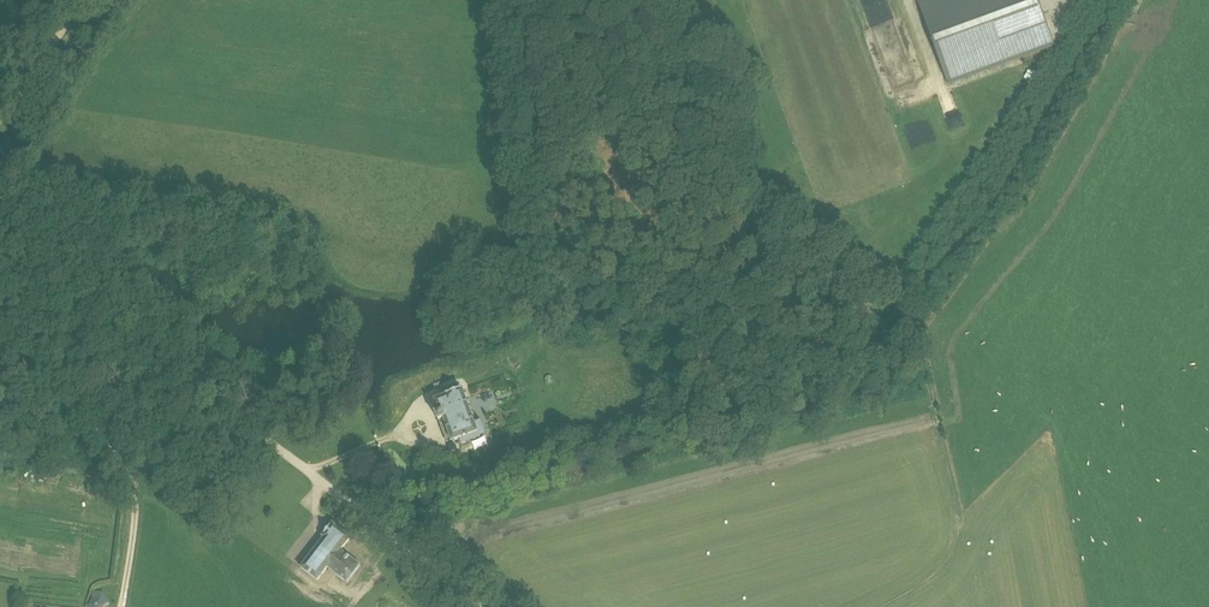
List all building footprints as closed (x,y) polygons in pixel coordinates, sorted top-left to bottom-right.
[(1036,0),(917,0),(946,83),(1052,46),(1036,0)] [(448,442),(460,438),(462,443),(480,437),(479,435),(484,433),(480,420),(474,422),(463,388),(447,394),(447,395),(435,400),(439,412),(436,413),(439,421),(440,420),(448,442)] [(490,447),(493,456),(507,451),(504,442),(490,447)] [(318,579),(328,566),(347,581),(359,564),(341,550),(351,537),(333,523),(323,536),(324,537),(302,567),(318,579)] [(352,555),(360,545),(353,539),(345,549),(352,555)]
